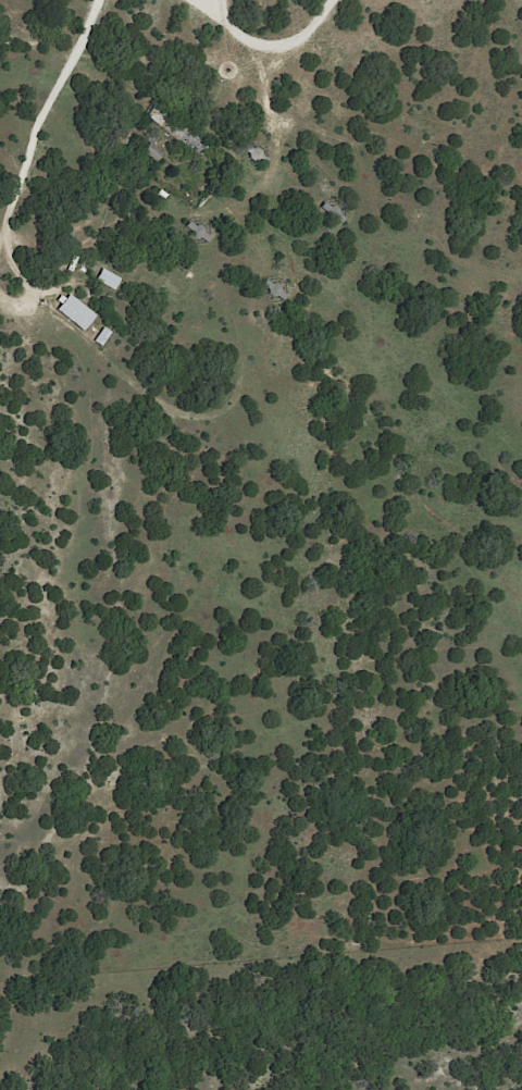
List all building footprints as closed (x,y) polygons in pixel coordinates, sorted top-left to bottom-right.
[(149,115),(158,103),(211,144),(201,157),(149,115)] [(151,143),(164,153),(158,161),(145,151),(151,143)] [(265,164),(260,160),(254,161),(250,158),(250,153),(244,149),(248,144),(253,148),(258,148),(262,151),(263,156),(269,160),(265,164)] [(189,221),(196,225),(200,225),(203,228),(204,233),(211,237),(207,241),(202,238),(196,238),(192,235),(191,231),(186,226),(189,221)] [(266,280),(272,284),(277,284),(282,286),(282,292),(287,295),(284,300),(278,296),(274,296),(270,294),(269,288),(263,284),(266,280)] [(84,331),(58,310),(62,304),(58,300),(61,295),(66,299),(70,295),(96,315),(84,331)]
